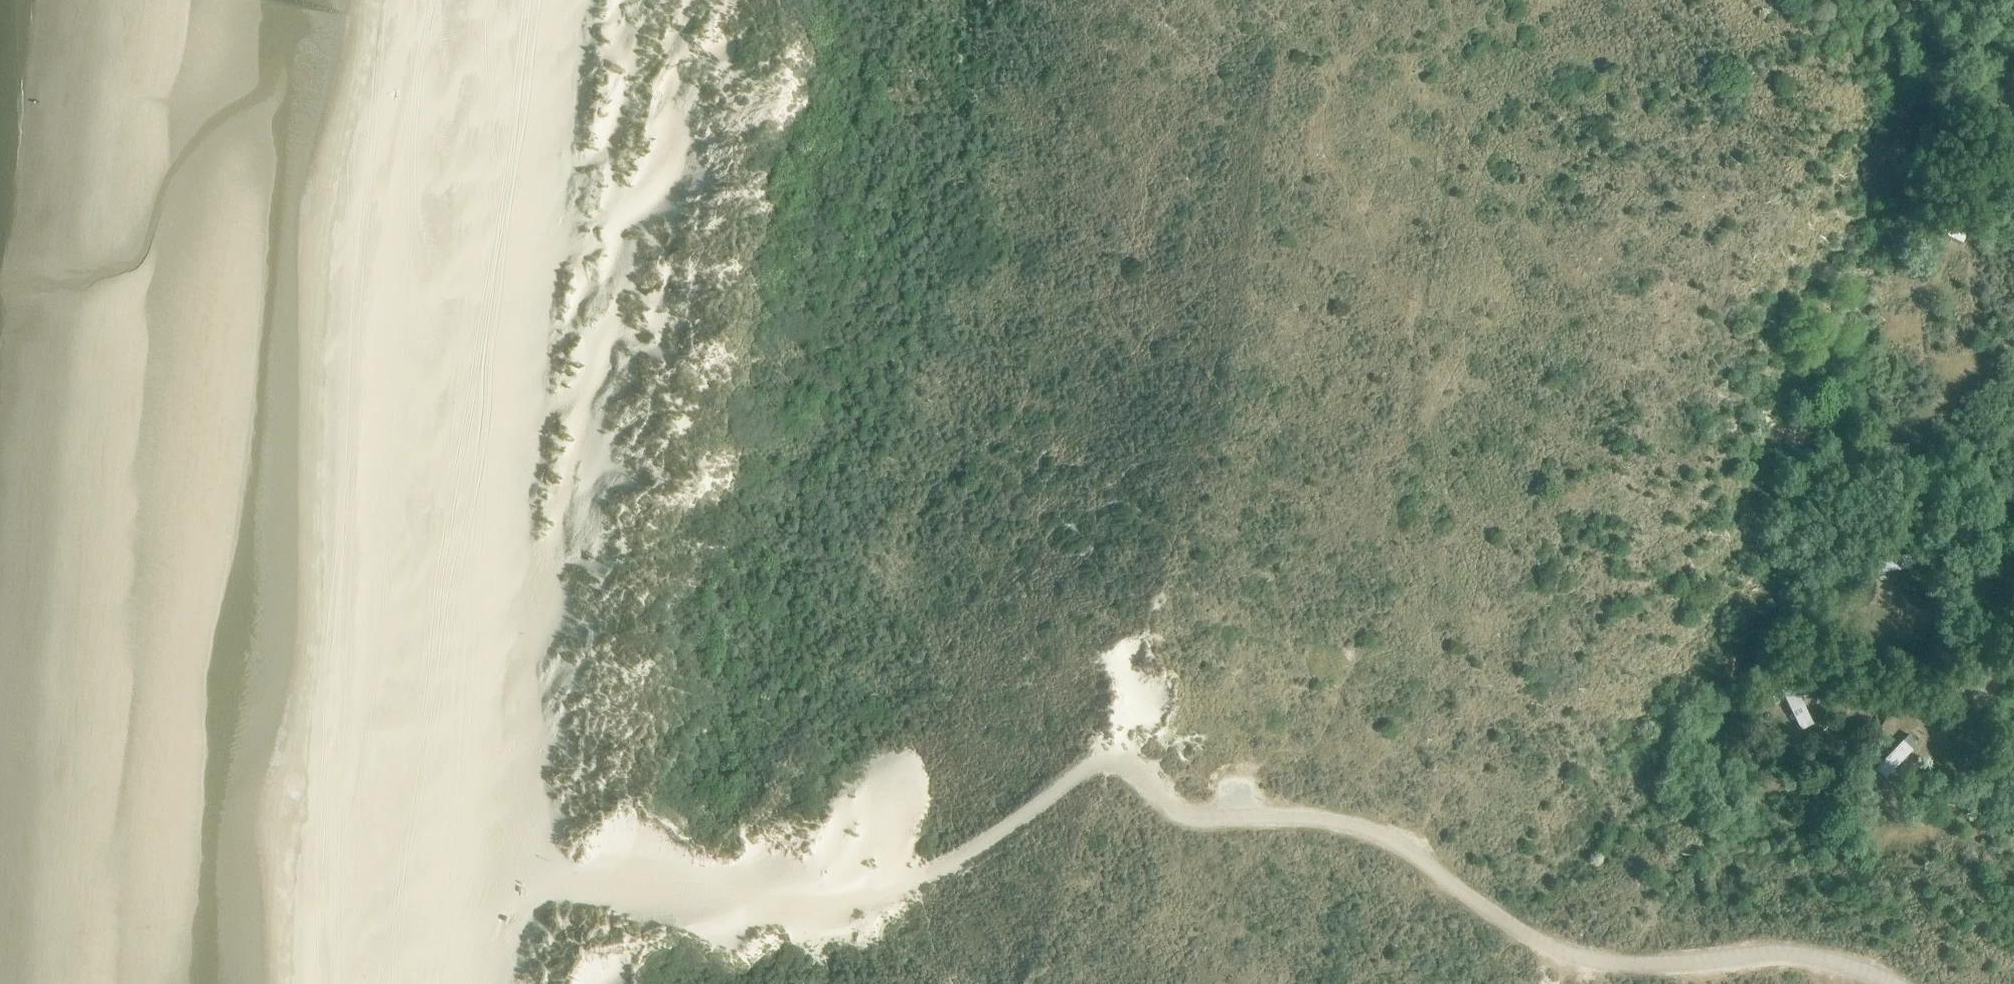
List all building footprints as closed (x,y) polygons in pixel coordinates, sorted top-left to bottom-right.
[(2007,111),(2001,118),(2013,127),(2013,116),(2007,111)] [(1939,232),(1963,243),(1968,232),(1944,221),(1939,232)] [(1910,554),(1867,559),(1868,573),(1912,569),(1910,554)] [(1790,676),(1778,683),(1802,730),(1815,724),(1790,676)] [(1910,734),(1877,769),(1886,778),(1919,743),(1910,734)]
